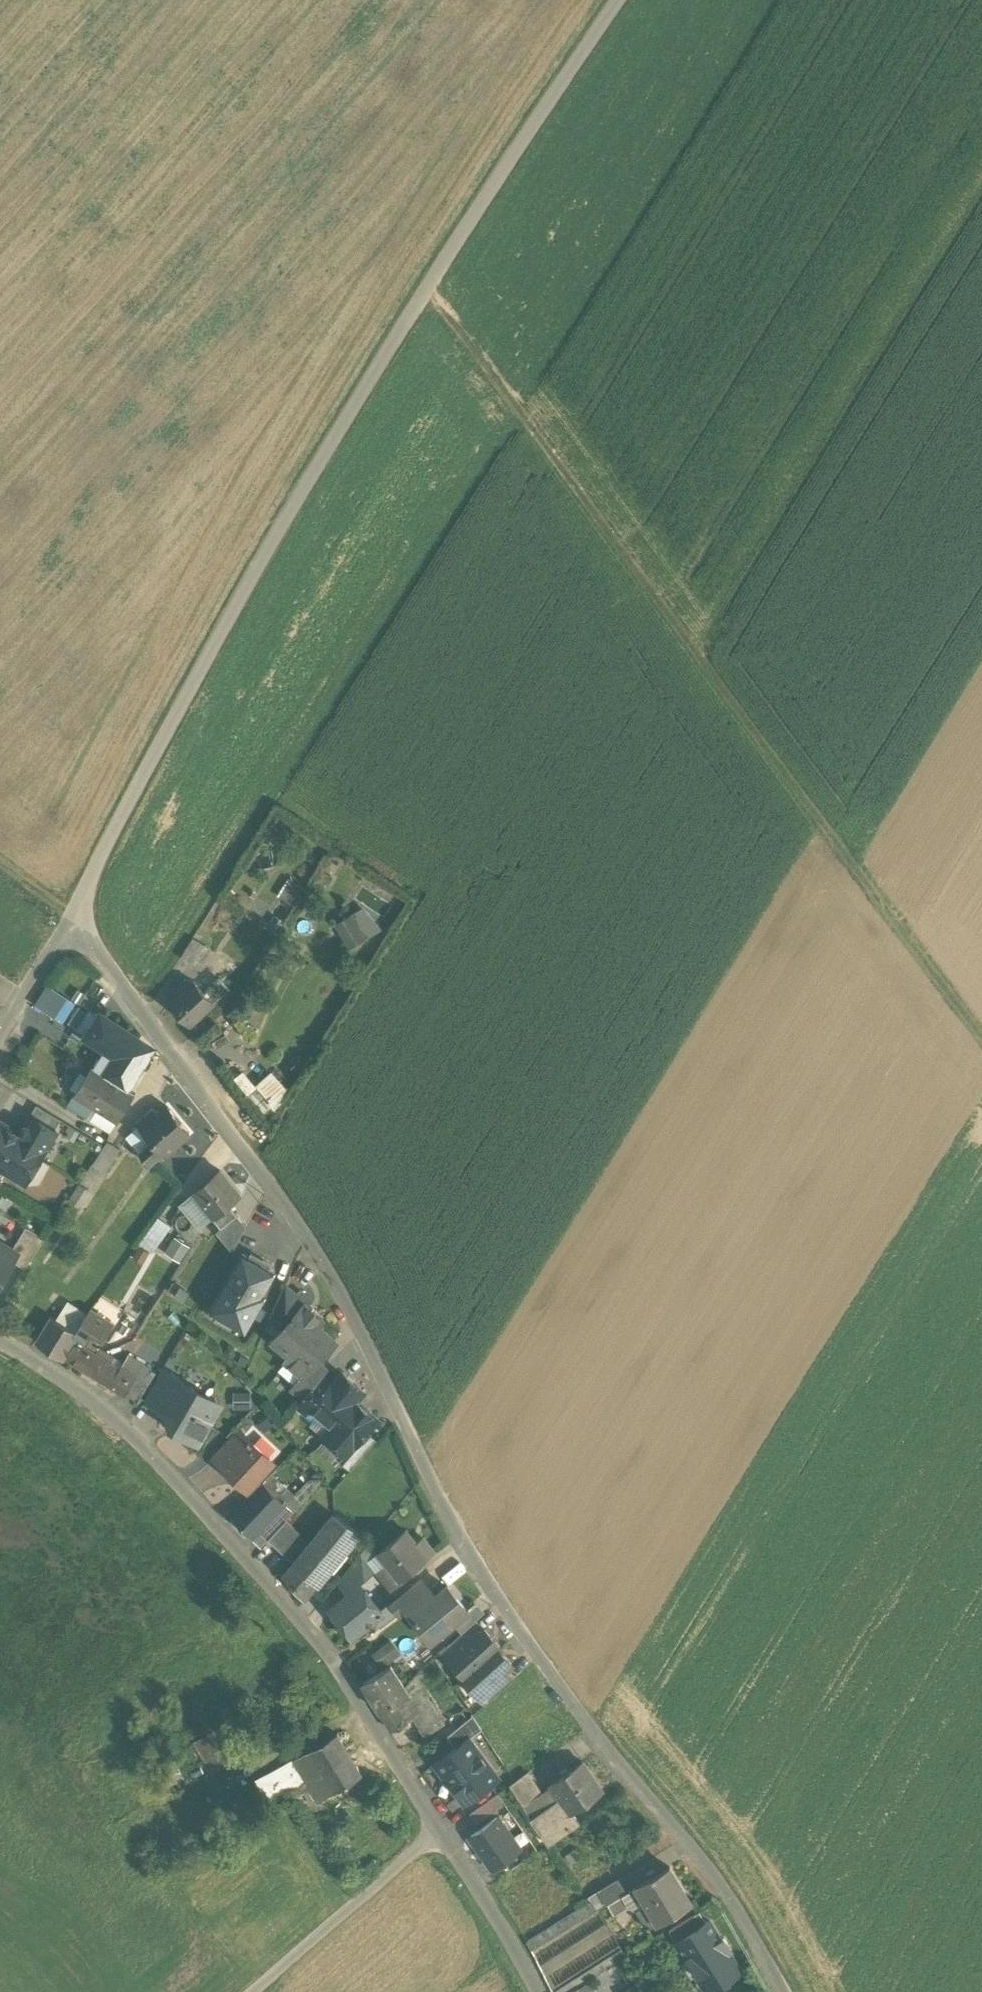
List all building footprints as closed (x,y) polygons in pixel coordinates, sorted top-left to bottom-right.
[(294,903),(303,884),(290,878),(281,897),(294,903)] [(393,906),(363,886),(355,900),(385,919),(393,906)] [(276,918),(270,928),(277,932),(282,922),(276,918)] [(361,919),(355,923),(352,918),(342,923),(347,931),(342,934),(350,947),(364,939),(362,935),(368,932),(361,919)] [(207,948),(194,940),(182,960),(195,968),(207,948)] [(211,969),(195,983),(214,1004),(230,989),(211,969)] [(195,983),(192,986),(187,981),(176,991),(181,997),(171,1005),(191,1027),(215,1005),(214,1004),(195,983)] [(77,1030),(88,1036),(100,1016),(90,1010),(77,1030)] [(117,1055),(104,1075),(128,1089),(150,1054),(137,1046),(141,1040),(101,1015),(100,1016),(88,1036),(117,1055)] [(123,1086),(110,1078),(104,1075),(93,1067),(87,1077),(78,1092),(76,1096),(93,1106),(109,1116),(119,1121),(135,1094),(128,1089),(123,1086)] [(276,1086),(264,1072),(251,1083),(264,1097),(276,1086)] [(78,1092),(87,1077),(80,1073),(71,1088),(78,1092)] [(93,1106),(76,1096),(70,1107),(87,1117),(93,1106)] [(61,1120),(37,1105),(31,1115),(54,1130),(61,1120)] [(168,1107),(156,1117),(152,1111),(137,1124),(140,1127),(153,1143),(163,1154),(164,1155),(190,1133),(168,1107)] [(19,1133),(0,1122),(0,1167),(2,1168),(7,1161),(30,1175),(57,1131),(54,1130),(31,1115),(30,1115),(19,1133)] [(119,1121),(109,1116),(101,1129),(110,1135),(119,1121)] [(153,1143),(140,1127),(127,1138),(129,1140),(141,1153),(153,1143)] [(106,1142),(92,1165),(104,1172),(106,1173),(120,1151),(106,1142)] [(153,1143),(141,1153),(150,1165),(163,1154),(153,1143)] [(104,1172),(92,1165),(79,1185),(85,1189),(90,1181),(96,1185),(104,1172)] [(220,1172),(195,1194),(196,1195),(215,1218),(216,1219),(230,1207),(241,1197),(220,1172)] [(91,1196),(77,1187),(68,1201),(82,1210),(91,1196)] [(215,1218),(196,1195),(182,1206),(201,1229),(215,1218)] [(230,1207),(216,1219),(225,1229),(219,1234),(232,1249),(246,1225),(230,1207)] [(157,1251),(168,1223),(156,1217),(144,1246),(157,1251)] [(45,1238),(26,1227),(12,1249),(18,1253),(14,1261),(25,1268),(45,1238)] [(177,1237),(167,1250),(181,1260),(191,1246),(177,1237)] [(0,1242),(0,1284),(14,1261),(18,1253),(12,1249),(0,1242)] [(274,1272),(243,1255),(211,1310),(245,1329),(259,1305),(258,1305),(263,1296),(261,1295),(274,1272)] [(298,1296),(284,1284),(270,1317),(283,1329),(306,1304),(307,1305),(311,1301),(302,1293),(298,1296)] [(87,1315),(68,1302),(57,1320),(76,1331),(87,1315)] [(307,1305),(306,1304),(283,1329),(274,1339),(292,1355),(287,1361),(304,1376),(305,1377),(318,1363),(336,1341),(319,1326),(324,1320),(307,1305)] [(57,1320),(50,1316),(36,1339),(66,1357),(67,1357),(76,1342),(77,1343),(80,1339),(86,1344),(93,1333),(101,1338),(111,1324),(89,1311),(87,1315),(76,1331),(57,1320)] [(77,1343),(76,1342),(67,1357),(103,1380),(112,1364),(97,1355),(77,1343)] [(160,1357),(140,1344),(134,1354),(154,1367),(160,1357)] [(114,1358),(100,1349),(97,1355),(111,1364),(114,1358)] [(152,1370),(129,1356),(123,1363),(122,1366),(137,1375),(146,1381),(152,1370)] [(123,1363),(114,1358),(111,1364),(112,1364),(103,1380),(111,1384),(122,1366),(123,1363)] [(318,1363),(305,1377),(304,1376),(293,1388),(303,1397),(321,1378),(327,1370),(318,1363)] [(137,1375),(122,1366),(111,1384),(125,1394),(137,1375)] [(183,1380),(163,1369),(145,1400),(165,1411),(183,1380)] [(341,1371),(330,1385),(330,1386),(310,1408),(311,1409),(331,1426),(332,1427),(356,1400),(364,1391),(341,1371)] [(137,1375),(125,1394),(137,1402),(149,1383),(146,1381),(137,1375)] [(303,1397),(297,1405),(307,1414),(311,1409),(310,1408),(330,1386),(330,1385),(321,1378),(303,1397)] [(205,1396),(183,1383),(185,1381),(183,1380),(165,1411),(177,1418),(175,1422),(185,1428),(182,1433),(199,1443),(209,1426),(207,1419),(210,1414),(213,1413),(218,1406),(215,1399),(209,1395),(205,1396)] [(356,1400),(332,1427),(331,1426),(324,1435),(345,1454),(346,1455),(366,1432),(378,1419),(356,1400)] [(251,1440),(240,1430),(231,1440),(242,1450),(251,1440)] [(366,1432),(346,1455),(345,1454),(341,1459),(352,1468),(375,1440),(366,1432)] [(242,1450),(231,1440),(215,1457),(225,1467),(242,1450)] [(242,1450),(225,1467),(224,1468),(247,1489),(257,1477),(272,1461),(251,1440),(242,1450)] [(302,1502),(271,1474),(264,1482),(285,1502),(293,1511),(302,1502)] [(263,1483),(257,1477),(247,1488),(253,1493),(263,1483)] [(285,1502),(264,1482),(263,1483),(253,1493),(232,1516),(251,1537),(285,1502)] [(285,1502),(251,1537),(260,1547),(268,1538),(285,1519),(293,1511),(285,1502)] [(294,1563),(284,1575),(305,1599),(360,1533),(334,1515),(311,1543),(294,1563)] [(304,1537),(285,1519),(268,1538),(287,1556),(304,1537)] [(428,1556),(406,1529),(378,1551),(379,1552),(399,1579),(428,1556)] [(311,1543),(304,1537),(287,1556),(294,1563),(311,1543)] [(379,1552),(367,1561),(375,1571),(389,1588),(399,1579),(379,1552)] [(361,1553),(338,1581),(349,1594),(349,1595),(361,1585),(360,1583),(375,1571),(367,1561),(361,1553)] [(447,1585),(435,1595),(421,1577),(396,1597),(391,1602),(400,1613),(406,1608),(432,1640),(468,1610),(447,1585)] [(361,1585),(349,1595),(349,1594),(330,1609),(352,1636),(375,1618),(376,1617),(375,1615),(381,1610),(361,1585)] [(391,1602),(381,1610),(375,1615),(376,1617),(375,1618),(382,1626),(400,1613),(391,1602)] [(472,1623),(446,1647),(454,1656),(454,1657),(481,1632),(472,1623)] [(481,1632),(454,1657),(454,1656),(451,1659),(464,1675),(463,1676),(463,1677),(499,1644),(485,1629),(481,1632)] [(378,1659),(399,1653),(395,1640),(375,1646),(378,1659)] [(499,1644),(463,1677),(477,1693),(504,1669),(512,1663),(498,1647),(500,1645),(499,1644)] [(386,1668),(362,1683),(381,1712),(397,1702),(410,1694),(391,1665),(386,1668)] [(504,1669),(477,1693),(486,1702),(513,1679),(504,1669)] [(410,1694),(397,1702),(408,1721),(413,1718),(424,1737),(445,1724),(422,1687),(410,1694)] [(397,1702),(381,1712),(392,1731),(408,1721),(397,1702)] [(458,1747),(469,1738),(481,1730),(472,1716),(448,1735),(458,1747)] [(336,1734),(309,1751),(321,1772),(349,1755),(336,1734)] [(469,1738),(458,1747),(435,1762),(465,1803),(498,1779),(469,1738)] [(308,1749),(293,1760),(305,1781),(321,1772),(309,1751),(308,1749)] [(349,1755),(321,1772),(333,1792),(362,1775),(349,1755)] [(305,1781),(293,1760),(256,1779),(268,1802),(305,1781)] [(603,1790),(582,1760),(550,1782),(552,1785),(560,1797),(571,1812),(572,1811),(603,1790)] [(528,1770),(510,1784),(524,1805),(532,1799),(542,1792),(528,1770)] [(321,1772),(305,1781),(318,1803),(333,1792),(321,1772)] [(542,1792),(532,1799),(540,1811),(560,1797),(552,1785),(542,1792)] [(477,1824),(505,1804),(498,1795),(471,1815),(477,1824)] [(540,1811),(530,1818),(548,1843),(580,1821),(572,1811),(571,1812),(560,1797),(540,1811)] [(497,1818),(472,1835),(494,1868),(520,1851),(497,1818)] [(670,1865),(656,1874),(655,1872),(631,1887),(637,1899),(642,1895),(647,1903),(658,1921),(658,1922),(692,1902),(670,1865)] [(618,1878),(598,1890),(606,1904),(626,1891),(618,1878)] [(591,1901),(528,1941),(532,1950),(596,1909),(591,1901)] [(647,1903),(636,1909),(648,1928),(658,1921),(647,1903)] [(596,1909),(532,1950),(553,1991),(621,1948),(596,1909)] [(670,1930),(677,1941),(707,1922),(700,1911),(670,1930)] [(708,1991),(742,1970),(729,1950),(731,1949),(724,1938),(722,1939),(710,1921),(707,1922),(677,1941),(708,1991)] [(553,1991),(570,1991),(578,1987),(627,1956),(621,1948),(553,1991)] [(620,1991),(621,1991),(642,1991),(636,1983),(620,1991)]
